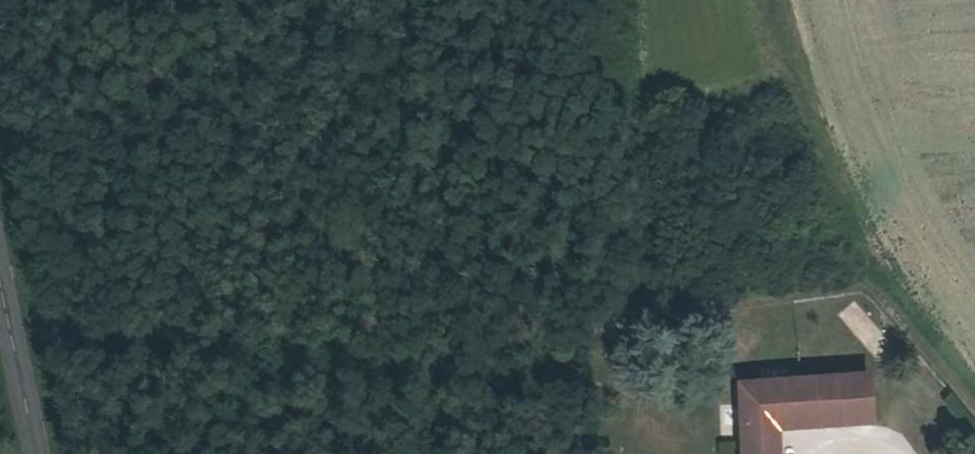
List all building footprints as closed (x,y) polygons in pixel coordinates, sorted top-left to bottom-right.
[(874,363),(840,364),(843,403),(876,401),(874,363)] [(843,403),(840,364),(747,369),(751,453),(799,453),(797,404),(843,403)]
